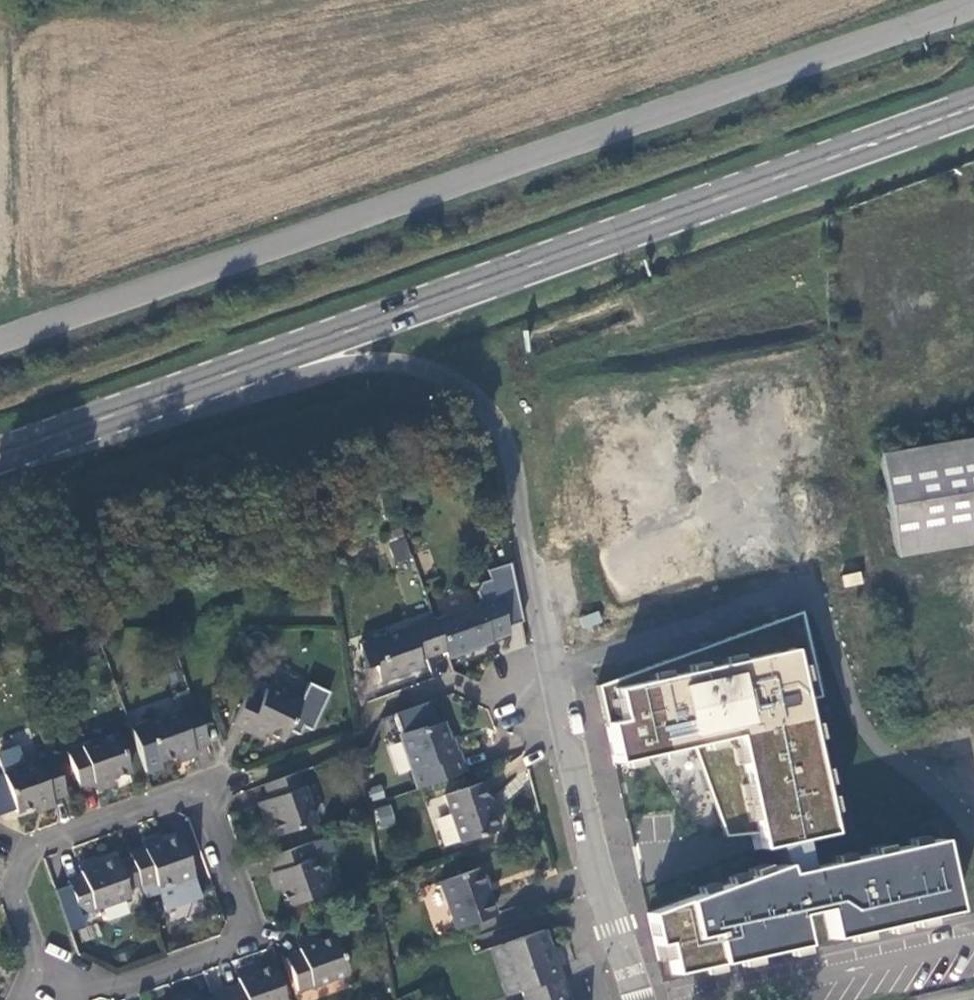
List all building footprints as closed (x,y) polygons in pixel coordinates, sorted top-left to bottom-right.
[(895,554),(973,542),(973,440),(880,454),(895,554)] [(404,536),(387,542),(396,566),(413,559),(404,536)] [(446,653),(449,660),(492,645),(491,642),(508,636),(496,600),(435,621),(446,653)] [(582,628),(602,623),(598,610),(578,616),(582,628)] [(435,621),(434,619),(360,646),(365,671),(375,668),(381,684),(409,674),(406,667),(418,663),(446,653),(435,621)] [(781,647),(606,687),(613,716),(599,720),(608,759),(728,732),(754,845),(824,829),(781,647)] [(406,667),(409,674),(420,670),(418,663),(406,667)] [(234,724),(246,730),(249,725),(264,732),(282,741),(303,698),(284,689),(280,698),(265,691),(260,702),(247,695),(234,724)] [(193,749),(208,743),(195,707),(145,724),(158,761),(176,754),(193,749)] [(249,725),(246,730),(262,738),(264,732),(249,725)] [(398,736),(417,791),(462,775),(455,757),(450,759),(439,726),(419,732),(418,729),(398,736)] [(100,782),(115,776),(130,771),(117,735),(67,753),(80,789),(100,782)] [(178,763),(196,757),(193,749),(176,754),(178,763)] [(50,800),(66,794),(53,758),(3,775),(17,812),(34,805),(50,800)] [(296,774),(266,785),(272,800),(266,801),(272,818),(278,835),(314,822),(296,774)] [(118,784),(115,776),(100,782),(102,789),(118,784)] [(480,785),(442,798),(459,845),(499,831),(492,811),(489,812),(480,785)] [(52,807),(50,800),(34,805),(37,812),(52,807)] [(272,818),(266,801),(259,804),(265,821),(272,818)] [(392,805),(374,807),(376,827),(395,825),(392,805)] [(157,836),(141,842),(144,850),(160,844),(157,836)] [(144,850),(130,855),(131,859),(140,885),(145,898),(159,893),(165,911),(201,898),(179,837),(160,844),(144,850)] [(780,872),(777,863),(647,912),(656,944),(665,941),(673,972),(798,941),(792,912),(819,907),(827,938),(950,907),(934,838),(780,872)] [(300,848),(271,858),(276,872),(281,888),(288,907),(332,892),(325,873),(317,876),(311,860),(306,862),(300,848)] [(115,859),(96,866),(80,872),(82,877),(69,882),(80,914),(129,896),(126,890),(117,864),(115,859)] [(80,872),(96,866),(93,859),(78,865),(80,872)] [(131,859),(117,864),(126,890),(140,885),(131,859)] [(476,870),(438,883),(454,931),(493,917),(476,870)] [(281,888),(276,872),(269,875),(274,890),(281,888)] [(561,995),(556,979),(558,979),(552,962),(554,961),(549,948),(548,948),(542,932),(488,951),(494,968),(496,968),(500,979),(497,980),(503,998),(517,993),(519,999),(547,999),(561,995)] [(316,944),(300,950),(302,955),(287,960),(298,991),(347,974),(334,938),(316,944)] [(299,943),(300,950),(316,944),(314,938),(299,943)] [(273,967),(256,973),(239,979),(238,979),(241,987),(227,992),(230,999),(284,999),(273,967)] [(239,979),(256,973),(253,967),(237,972),(239,979)] [(195,998),(193,992),(178,997),(179,999),(188,999),(195,998)] [(212,997),(213,999),(230,999),(227,992),(212,997)]
